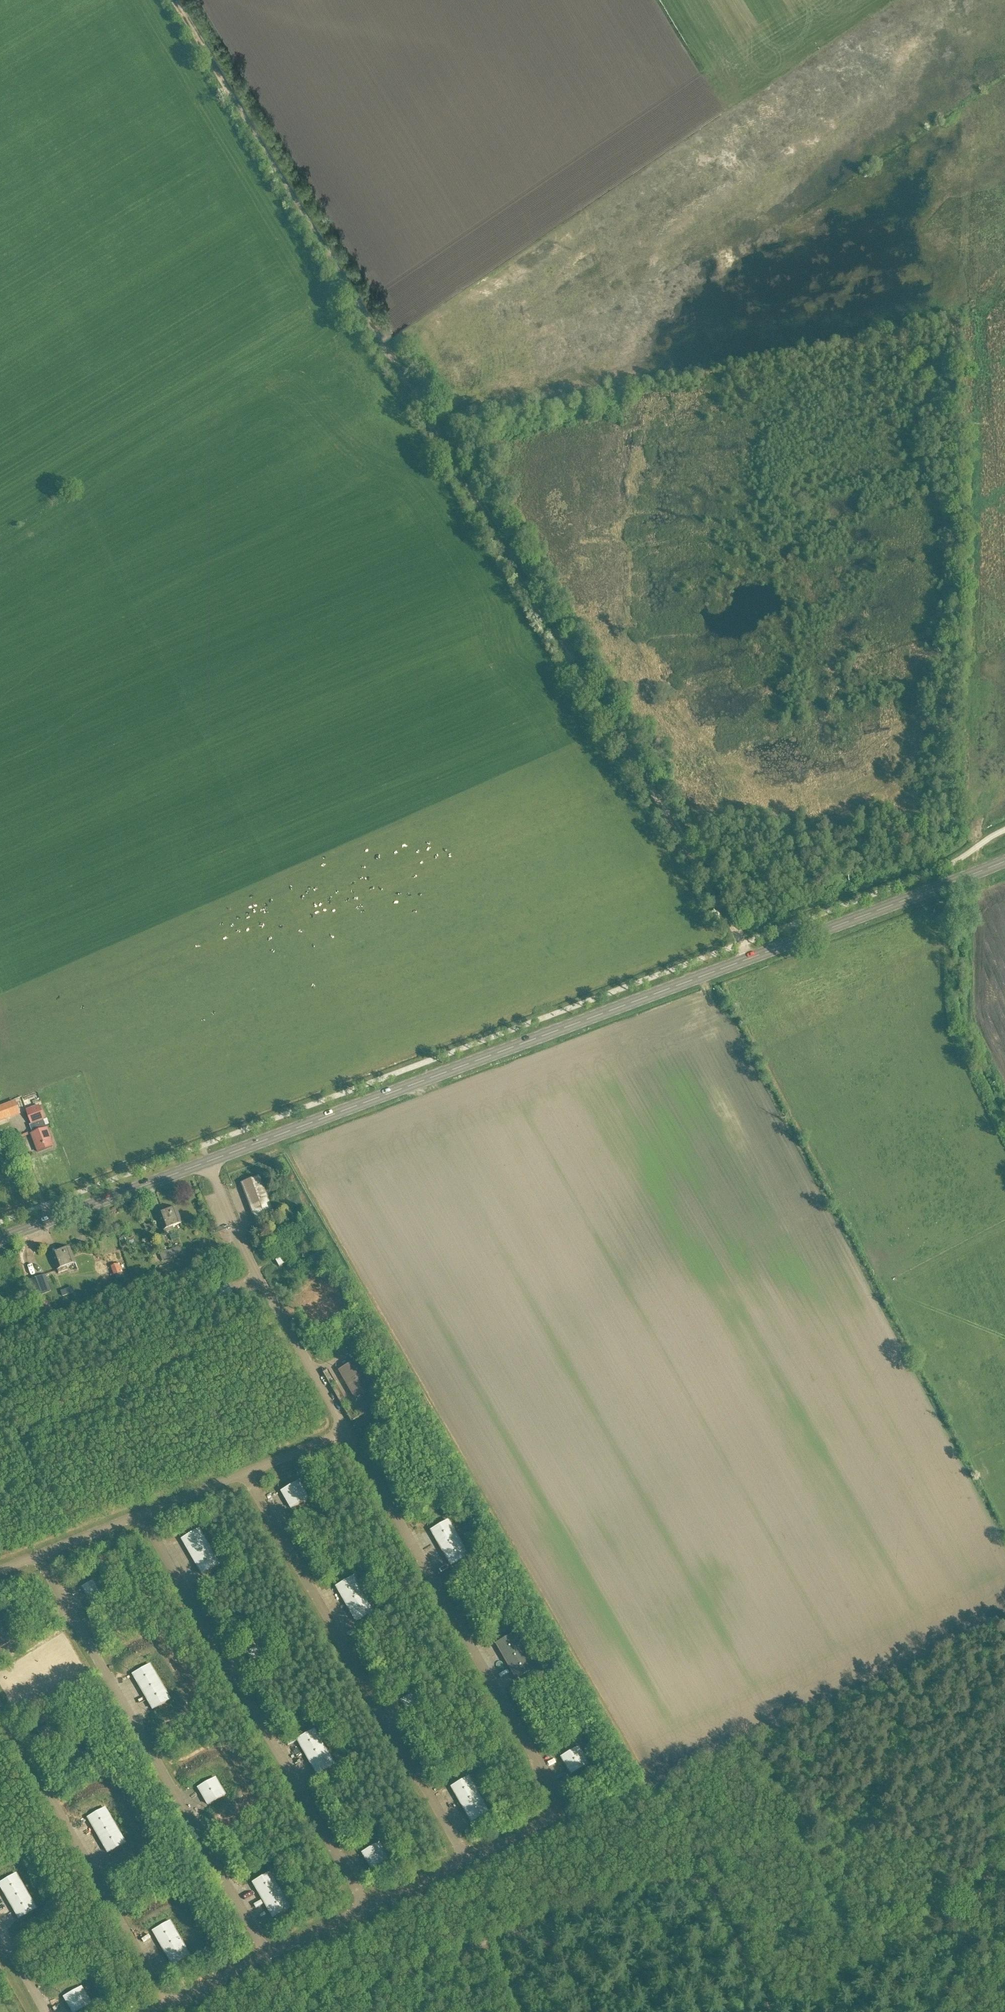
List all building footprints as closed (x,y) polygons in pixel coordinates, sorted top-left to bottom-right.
[(23,1100),(26,1108),(42,1102),(39,1094),(23,1100)] [(20,1115),(15,1103),(0,1108),(0,1123),(20,1115)] [(39,1107),(26,1112),(31,1127),(36,1125),(37,1127),(31,1130),(32,1134),(32,1135),(38,1152),(52,1147),(50,1140),(51,1140),(47,1129),(46,1129),(45,1126),(46,1126),(45,1124),(40,1126),(39,1123),(44,1121),(39,1107)] [(241,1184),(255,1221),(273,1214),(260,1177),(241,1184)] [(173,1228),(182,1225),(176,1209),(158,1216),(165,1235),(174,1231),(173,1228)] [(169,1257),(181,1253),(179,1248),(167,1252),(167,1251),(159,1253),(162,1261),(170,1258),(169,1257)] [(66,1267),(75,1264),(70,1249),(51,1255),(58,1274),(68,1271),(66,1267)] [(282,1258),(276,1262),(279,1268),(286,1264),(282,1258)] [(114,1275),(124,1272),(121,1263),(111,1266),(114,1275)] [(49,1288),(44,1275),(37,1278),(42,1291),(49,1288)] [(216,1291),(211,1294),(215,1301),(220,1298),(221,1301),(232,1294),(227,1284),(216,1291)] [(72,1288),(60,1292),(62,1297),(74,1293),(72,1288)] [(338,1371),(354,1400),(372,1389),(356,1361),(338,1371)] [(353,1415),(328,1371),(323,1374),(351,1423),(383,1404),(380,1399),(353,1415)] [(280,1492),(290,1509),(309,1498),(299,1481),(280,1492)] [(430,1531),(450,1567),(469,1556),(448,1520),(430,1531)] [(181,1540),(201,1576),(220,1565),(199,1529),(181,1540)] [(335,1587),(355,1623),(374,1612),(354,1576),(335,1587)] [(93,1581),(81,1588),(87,1597),(99,1591),(93,1581)] [(11,1642),(0,1623),(0,1649),(11,1642)] [(534,1669),(513,1633),(495,1644),(515,1680),(534,1669)] [(258,1646),(246,1653),(251,1662),(263,1655),(258,1646)] [(132,1675),(152,1710),(171,1700),(150,1664),(132,1675)] [(412,1694),(400,1701),(405,1710),(417,1703),(412,1694)] [(36,1731),(42,1741),(54,1734),(49,1724),(36,1731)] [(296,1740),(317,1776),(336,1765),(315,1729),(296,1740)] [(579,1747),(560,1758),(570,1776),(589,1765),(579,1747)] [(197,1788),(207,1806),(226,1795),(216,1777),(197,1788)] [(469,1777),(450,1787),(471,1824),(490,1813),(469,1777)] [(87,1818),(107,1854),(126,1843),(106,1807),(87,1818)] [(361,1853),(371,1871),(390,1861),(380,1843),(361,1853)] [(251,1883),(272,1919),(291,1908),(270,1872),(251,1883)] [(0,1883),(0,1888),(18,1920),(37,1909),(16,1873),(0,1883)] [(152,1931),(172,1967),(191,1957),(170,1921),(152,1931)] [(219,1962),(221,1968),(239,1961),(237,1955),(219,1962)] [(179,1975),(197,1968),(194,1960),(176,1966),(179,1975)] [(63,1997),(71,2011),(78,2011),(92,2004),(81,1987),(63,1997)]
